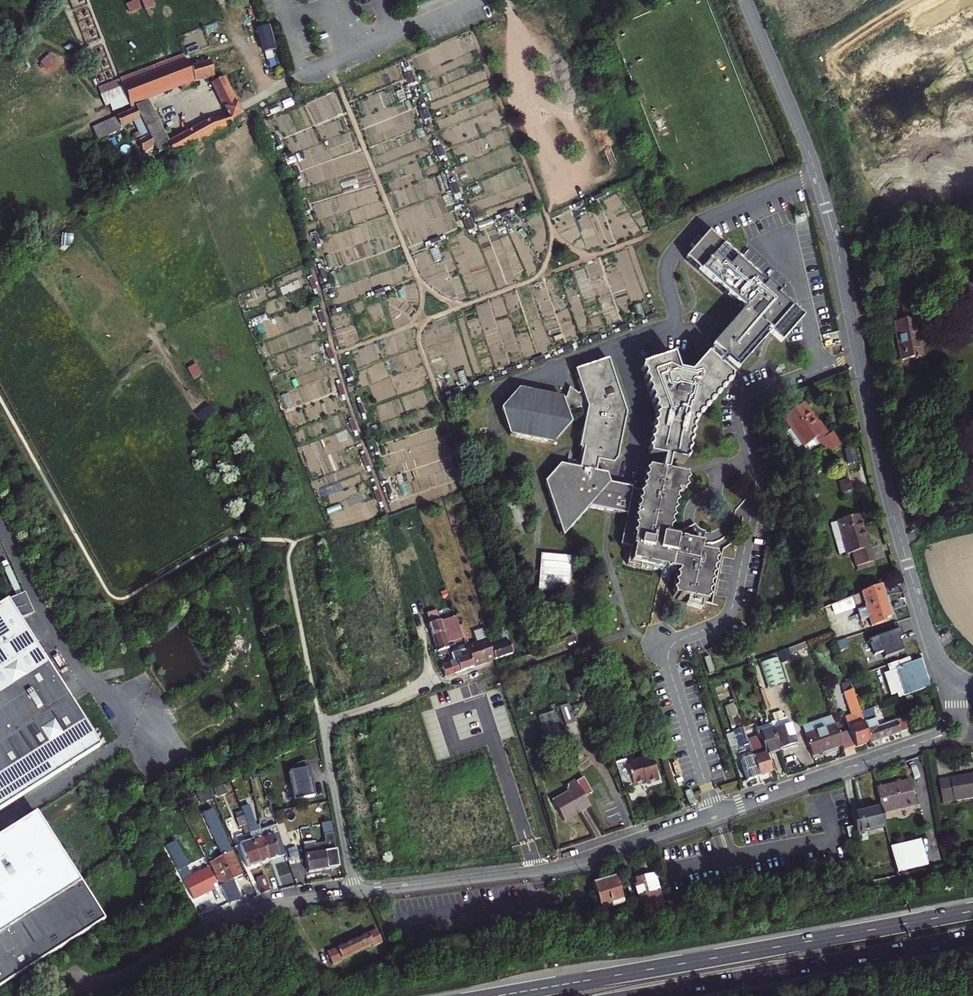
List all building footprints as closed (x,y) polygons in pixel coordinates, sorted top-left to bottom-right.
[(144,8),(140,0),(135,0),(128,4),(132,13),(144,8)] [(147,9),(158,6),(156,0),(144,0),(147,9)] [(266,52),(280,48),(272,24),(258,28),(266,52)] [(206,56),(186,64),(188,69),(209,61),(206,56)] [(209,119),(167,145),(146,99),(193,80),(194,84),(214,76),(209,61),(188,69),(186,64),(115,92),(108,95),(112,106),(126,101),(128,107),(131,106),(134,113),(116,121),(120,131),(132,126),(140,143),(134,146),(140,158),(141,157),(152,152),(155,159),(159,167),(172,158),(174,158),(230,122),(227,117),(225,116),(209,119)] [(223,77),(209,84),(221,109),(235,103),(234,101),(240,98),(235,89),(229,91),(223,77)] [(128,107),(126,101),(112,106),(114,113),(128,107)] [(227,117),(239,111),(237,108),(235,103),(221,109),(225,116),(227,117)] [(230,123),(242,118),(239,111),(227,117),(230,122),(230,123)] [(667,128),(664,115),(657,117),(660,130),(667,128)] [(141,157),(145,164),(155,159),(152,152),(141,157)] [(637,490),(615,486),(611,478),(596,474),(597,464),(613,467),(618,463),(628,417),(610,362),(576,374),(583,395),(564,401),(520,392),(503,412),(511,438),(555,448),(573,428),(569,416),(582,411),(586,422),(586,423),(580,450),(585,450),(581,470),(559,466),(544,485),(564,538),(591,509),(607,513),(625,516),(620,546),(631,549),(628,565),(654,570),(662,571),(660,581),(665,582),(669,582),(671,574),(677,575),(672,597),(688,601),(686,610),(702,613),(703,604),(708,605),(715,556),(701,554),(702,547),(669,540),(671,532),(678,494),(685,495),(687,479),(669,475),(672,462),(686,465),(696,422),(733,377),(720,366),(728,357),(739,367),(770,330),(781,339),(795,324),(803,311),(704,231),(683,258),(742,308),(712,345),(714,347),(707,355),(691,375),(679,374),(674,358),(640,369),(657,417),(647,457),(664,460),(661,473),(648,470),(643,493),(637,492),(637,490)] [(911,313),(918,311),(914,295),(899,298),(902,314),(890,316),(895,339),(899,356),(912,353),(912,354),(915,354),(915,352),(919,351),(911,313)] [(190,367),(195,377),(203,373),(198,364),(190,367)] [(212,406),(199,413),(204,420),(216,413),(212,406)] [(813,440),(825,457),(838,447),(829,435),(826,437),(816,424),(803,407),(800,408),(798,406),(779,421),(801,450),(813,440)] [(851,451),(843,453),(845,465),(854,463),(851,451)] [(846,482),(838,484),(841,494),(849,492),(846,482)] [(868,529),(864,513),(831,521),(840,555),(847,553),(851,571),(874,566),(868,539),(865,529),(868,529)] [(681,534),(671,532),(669,540),(702,547),(704,540),(705,534),(695,528),(692,529),(689,530),(681,534)] [(542,554),(541,588),(572,590),(573,555),(542,554)] [(882,620),(889,618),(888,613),(881,594),(879,587),(860,594),(865,607),(857,609),(861,620),(868,618),(872,628),(883,624),(882,620)] [(860,594),(853,597),(857,609),(865,607),(860,594)] [(0,607),(0,807),(96,748),(22,630),(26,628),(23,624),(20,626),(18,622),(34,614),(26,595),(9,601),(0,607)] [(424,617),(428,626),(441,622),(437,612),(424,617)] [(455,617),(441,622),(428,626),(432,640),(437,652),(439,652),(449,648),(452,647),(451,644),(449,645),(448,643),(462,638),(461,634),(458,627),(455,617)] [(466,650),(472,668),(494,661),(513,654),(506,635),(497,639),(492,623),(461,634),(462,638),(464,643),(466,650)] [(897,630),(867,641),(872,656),(880,653),(882,658),(900,652),(898,644),(896,640),(900,639),(897,630)] [(444,678),(472,668),(466,650),(464,643),(452,647),(449,648),(439,652),(441,657),(452,653),(455,663),(441,668),(443,672),(444,678)] [(807,644),(777,655),(781,665),(791,661),(790,657),(809,649),(807,644)] [(894,694),(897,700),(927,692),(922,678),(918,665),(916,662),(909,664),(907,658),(884,666),(887,673),(881,675),(889,696),(894,694)] [(787,684),(778,661),(761,668),(770,691),(787,684)] [(856,677),(848,680),(852,690),(854,697),(862,694),(856,677)] [(868,744),(861,723),(863,722),(859,711),(854,697),(852,690),(843,693),(854,725),(848,728),(850,733),(838,737),(840,743),(843,753),(858,747),(868,744)] [(554,716),(547,698),(538,702),(546,720),(554,716)] [(568,725),(578,722),(571,703),(561,706),(568,725)] [(735,704),(728,706),(733,727),(741,725),(735,704)] [(532,708),(519,714),(527,735),(541,728),(532,708)] [(859,711),(863,722),(870,743),(897,734),(907,730),(903,719),(877,728),(873,718),(870,708),(859,711)] [(840,743),(838,737),(834,726),(831,717),(803,726),(813,756),(830,750),(829,747),(833,745),(840,743)] [(750,728),(756,745),(750,747),(760,778),(766,776),(773,774),(769,764),(760,736),(756,725),(750,728)] [(773,731),(775,738),(789,734),(787,727),(773,731)] [(744,731),(738,733),(741,741),(747,739),(744,731)] [(776,762),(782,759),(782,758),(775,738),(773,731),(760,736),(769,764),(776,762)] [(793,754),(800,752),(793,733),(789,734),(775,738),(782,758),(793,754)] [(754,781),(760,778),(750,747),(747,739),(741,741),(745,754),(739,756),(748,782),(754,781)] [(626,762),(625,758),(612,762),(621,786),(638,780),(643,778),(644,781),(658,776),(649,754),(626,762)] [(309,778),(305,763),(299,764),(291,768),(292,773),(287,774),(293,802),(313,798),(309,778)] [(325,793),(321,772),(313,773),(317,795),(325,793)] [(918,797),(912,773),(897,777),(875,783),(879,801),(881,808),(918,797)] [(965,777),(964,773),(959,774),(938,778),(942,801),(972,795),(972,775),(965,777)] [(589,792),(581,778),(573,783),(581,796),(589,792)] [(586,811),(589,809),(581,796),(573,783),(573,781),(561,788),(565,795),(553,803),(565,824),(586,811)] [(220,785),(212,787),(215,795),(223,793),(220,785)] [(864,805),(852,808),(856,828),(884,820),(881,808),(879,801),(864,805)] [(0,832),(0,987),(96,923),(30,814),(0,832)] [(266,860),(259,838),(257,831),(251,833),(247,821),(242,823),(256,864),(261,862),(266,860)] [(251,865),(256,864),(242,823),(237,825),(243,843),(236,846),(244,868),(251,865)] [(275,857),(282,855),(272,826),(257,831),(259,838),(266,860),(275,857)] [(319,871),(336,868),(329,833),(320,835),(322,843),(301,847),(307,874),(319,871)] [(925,860),(919,837),(890,844),(894,862),(896,867),(925,860)] [(208,863),(215,860),(210,851),(209,852),(203,842),(195,846),(201,856),(203,855),(208,863)] [(203,868),(194,852),(188,856),(197,872),(203,868)] [(230,881),(240,875),(227,853),(215,860),(208,863),(221,886),(230,881)] [(182,873),(189,869),(183,858),(170,866),(181,884),(183,883),(193,901),(204,896),(215,889),(205,871),(186,881),(182,873)] [(662,903),(652,872),(642,875),(632,878),(642,909),(662,903)] [(623,903),(616,875),(603,879),(592,882),(600,909),(623,903)] [(258,898),(268,895),(262,878),(252,882),(258,898)] [(212,911),(229,906),(223,897),(209,902),(212,911)] [(338,945),(334,947),(337,954),(341,952),(342,956),(374,942),(373,939),(381,936),(378,927),(370,931),(350,939),(338,945)]
